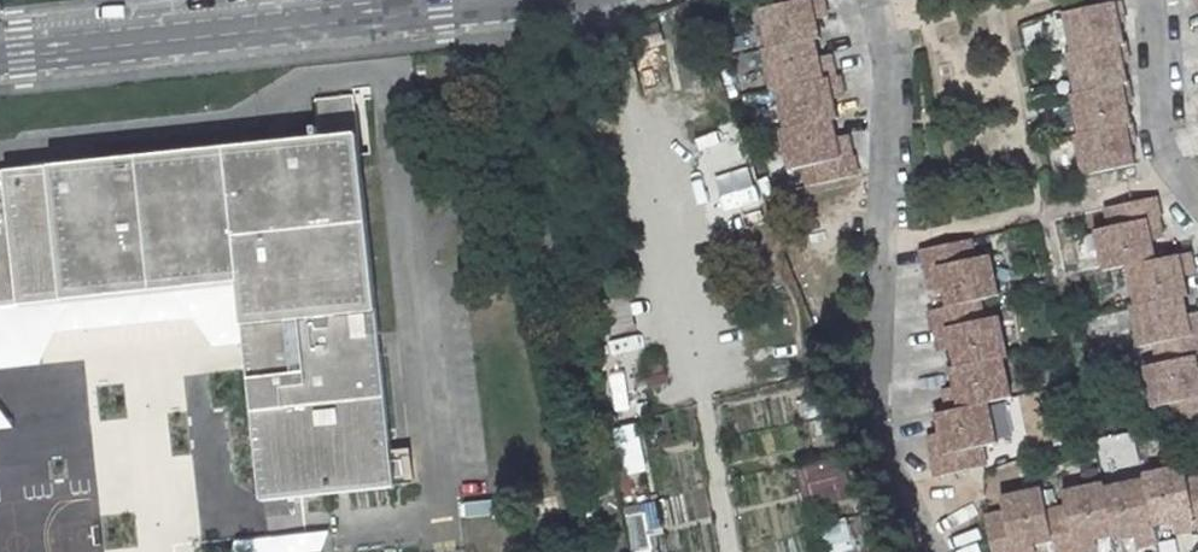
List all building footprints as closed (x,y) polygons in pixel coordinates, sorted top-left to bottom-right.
[(793,170),(806,167),(810,186),(858,176),(850,141),(836,144),(835,138),(831,120),(835,119),(831,99),(830,93),(843,90),(840,75),(835,76),(832,61),(818,64),(817,57),(813,40),(818,39),(814,19),(812,13),(826,10),(824,0),(774,0),(775,5),(762,8),(770,48),(766,49),(774,90),(779,89),(788,128),(783,129),(793,170)] [(1075,94),(1082,133),(1078,134),(1086,175),(1133,164),(1129,147),(1128,139),(1136,138),(1133,124),(1129,124),(1125,105),(1124,99),(1132,97),(1129,82),(1125,83),(1121,64),(1120,57),(1129,55),(1125,41),(1122,42),(1118,24),(1117,17),(1125,15),(1121,1),(1067,12),(1075,52),(1070,53),(1079,93),(1075,94)] [(827,16),(826,10),(812,13),(814,19),(827,16)] [(1126,22),(1125,15),(1117,17),(1118,24),(1126,22)] [(648,41),(661,39),(657,20),(645,23),(648,41)] [(817,57),(818,64),(832,61),(831,54),(817,57)] [(1130,62),(1129,55),(1120,57),(1121,64),(1130,62)] [(830,93),(831,99),(845,96),(843,90),(830,93)] [(396,486),(390,429),(354,95),(316,100),(319,127),(314,128),(315,136),(320,135),(320,137),(0,171),(0,307),(239,281),(262,500),(396,486)] [(1134,103),(1132,97),(1124,99),(1125,105),(1134,103)] [(850,141),(849,135),(835,138),(836,144),(850,141)] [(1129,147),(1137,145),(1136,138),(1128,139),(1129,147)] [(1143,347),(1165,342),(1169,361),(1147,366),(1155,407),(1170,404),(1174,423),(1197,418),(1197,374),(1194,356),(1197,355),(1197,319),(1187,322),(1186,315),(1182,297),(1186,296),(1182,277),(1181,270),(1195,267),(1192,253),(1154,260),(1150,241),(1149,234),(1162,232),(1155,197),(1107,207),(1111,226),(1098,229),(1106,270),(1130,266),(1139,305),(1134,305),(1143,347)] [(1150,241),(1164,238),(1162,232),(1149,234),(1150,241)] [(930,443),(938,477),(985,466),(981,447),(995,444),(986,403),(1009,398),(1001,358),(1006,357),(997,317),(983,320),(978,300),(997,296),(988,255),(974,258),(970,240),(922,250),(930,284),(944,281),(945,287),(950,307),(931,311),(939,345),(953,342),(954,348),(958,366),(953,367),(958,387),(959,394),(944,396),(948,411),(938,413),(943,433),(944,439),(930,443)] [(1196,274),(1195,267),(1181,270),(1182,277),(1196,274)] [(945,287),(944,281),(930,284),(932,290),(945,287)] [(636,331),(629,295),(593,302),(600,335),(636,331)] [(1197,319),(1197,312),(1186,315),(1187,322),(1197,319)] [(954,348),(953,342),(939,345),(940,351),(954,348)] [(635,376),(638,390),(668,382),(664,368),(635,376)] [(959,394),(958,387),(943,390),(944,396),(959,394)] [(809,415),(805,397),(791,402),(795,419),(809,415)] [(618,407),(621,416),(638,411),(636,403),(618,407)] [(800,452),(828,444),(819,412),(809,415),(795,419),(791,420),(800,452)] [(649,457),(642,425),(613,432),(622,478),(636,477),(634,460),(649,457)] [(944,439),(943,433),(928,436),(930,443),(944,439)] [(1101,437),(1105,475),(1139,471),(1135,434),(1101,437)] [(850,495),(842,466),(827,470),(824,462),(805,468),(814,504),(850,495)] [(1095,536),(1113,532),(1114,537),(1134,533),(1140,531),(1143,545),(1158,542),(1154,523),(1174,519),(1180,518),(1183,532),(1197,529),(1197,480),(1188,482),(1185,467),(1144,476),(1145,481),(1106,489),(1105,484),(1063,494),(1066,508),(1048,513),(1043,490),(1001,499),(1005,514),(986,518),(993,551),(1029,551),(1027,543),(1033,542),(1052,538),(1055,551),(1090,551),(1091,551),(1088,538),(1095,536)] [(650,549),(643,513),(627,516),(633,551),(652,551),(652,548),(650,549)] [(857,548),(846,516),(821,525),(830,551),(843,551),(851,550),(857,548)] [(1177,533),(1183,532),(1180,518),(1174,519),(1177,533)] [(1134,533),(1137,546),(1143,545),(1140,531),(1134,533)] [(1091,551),(1098,550),(1095,536),(1088,538),(1091,551)] [(1033,542),(1027,543),(1029,551),(1035,551),(1033,542)]
